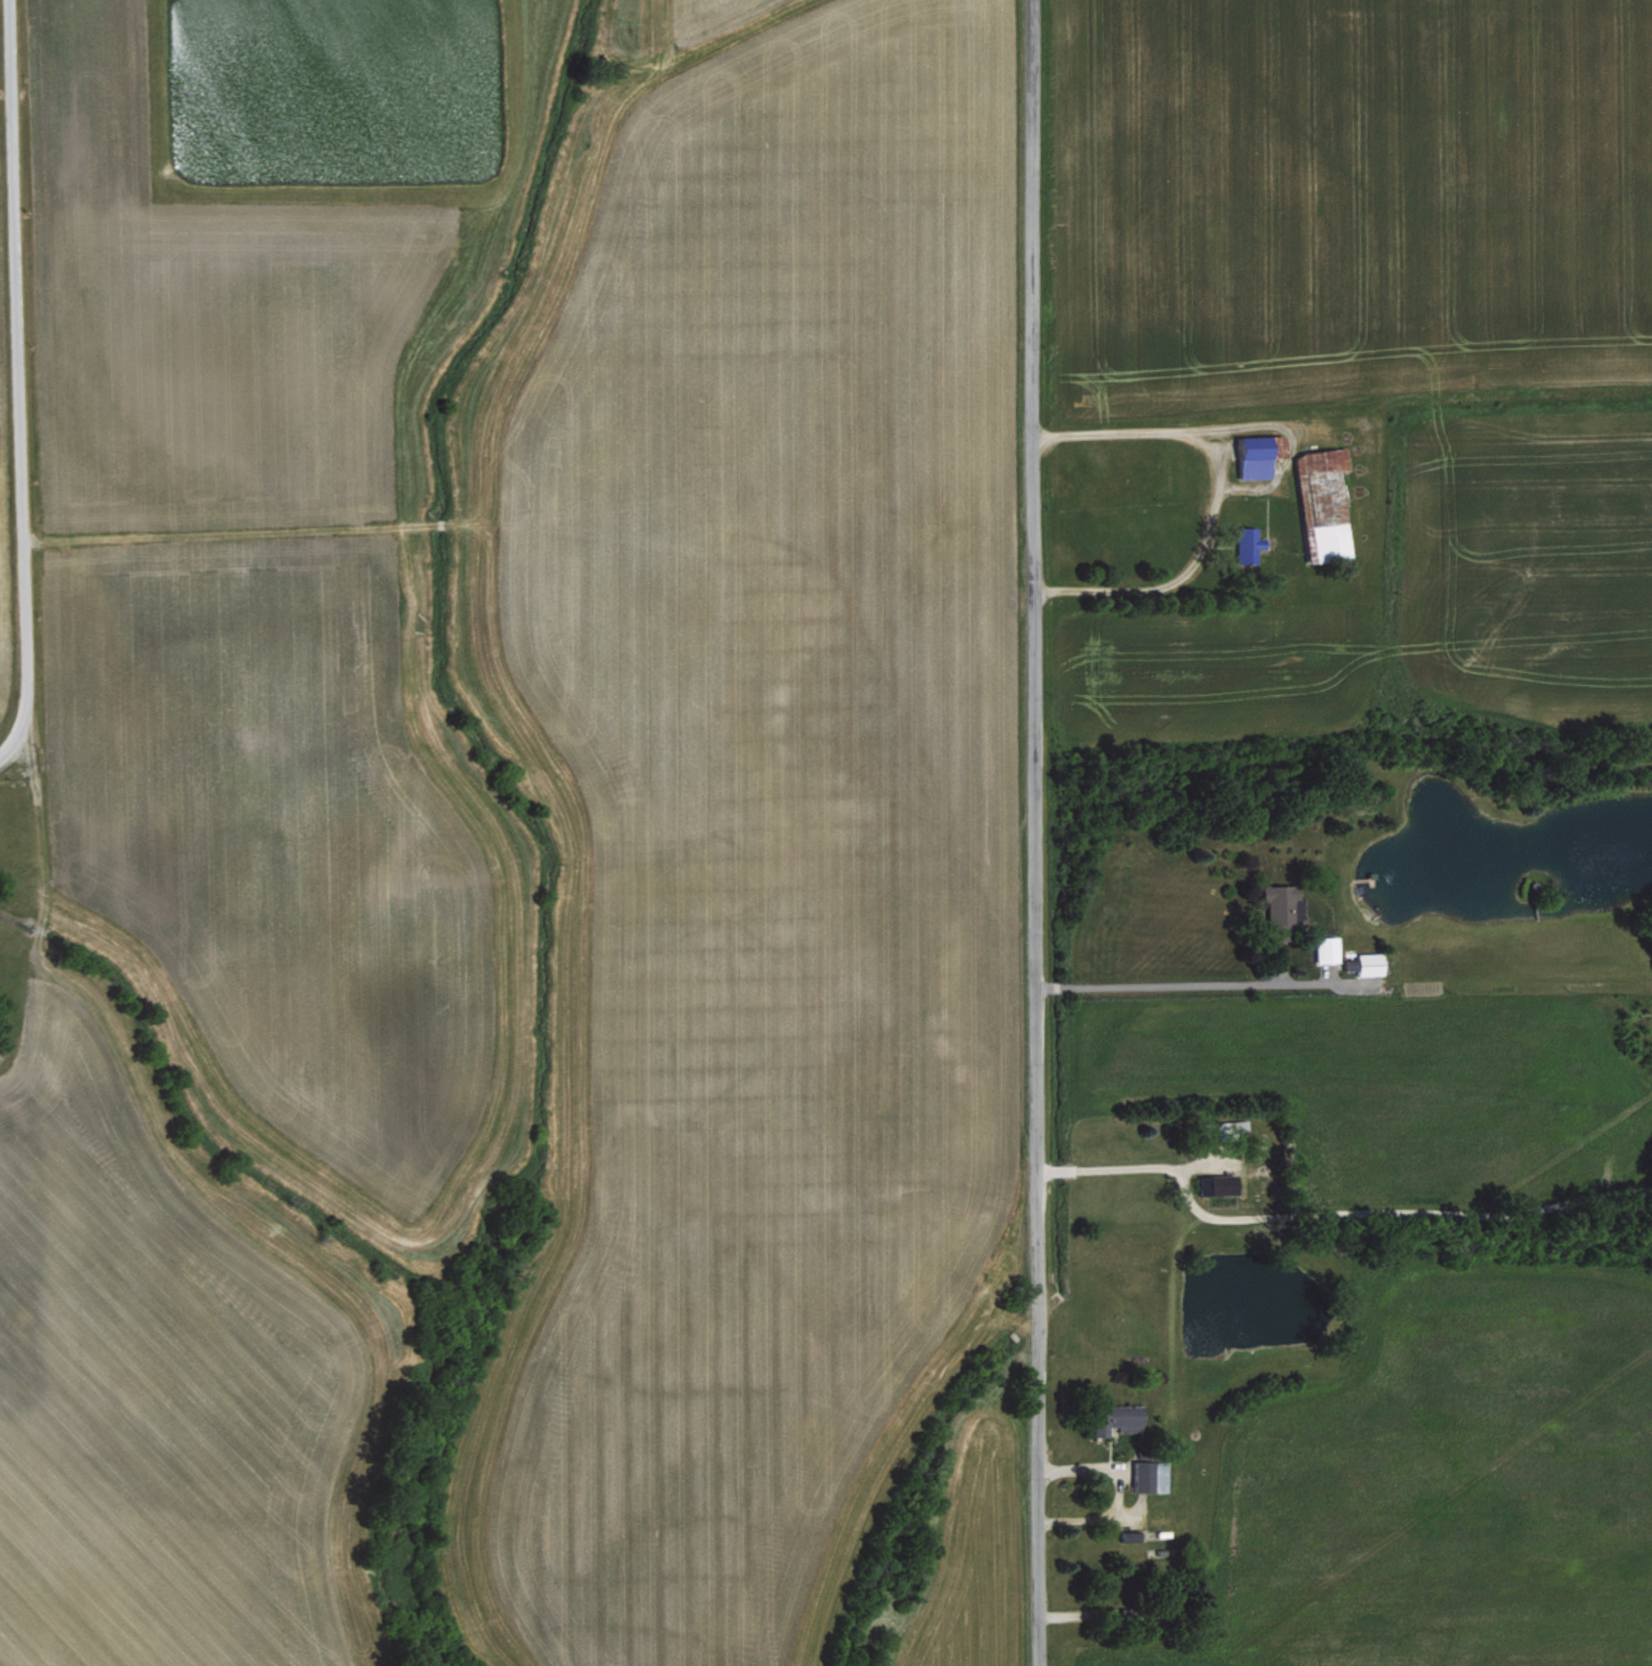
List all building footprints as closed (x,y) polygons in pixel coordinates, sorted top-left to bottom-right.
[(1241,477),(1273,475),(1273,455),(1287,455),(1286,433),(1239,434),(1241,477)] [(1352,553),(1342,467),(1350,466),(1348,445),(1295,451),(1300,495),(1309,494),(1316,557),(1352,553)] [(1292,898),(1300,898),(1299,883),(1261,884),(1262,899),(1267,899),(1267,922),(1293,921),(1292,898)] [(1339,960),(1338,934),(1315,935),(1316,961),(1339,960)] [(1358,974),(1384,973),(1383,950),(1357,951),(1357,958),(1345,959),(1346,968),(1358,968),(1358,974)] [(1199,1193),(1239,1193),(1239,1173),(1198,1174),(1199,1193)] [(1116,1430),(1143,1429),(1143,1404),(1093,1406),(1094,1435),(1107,1435),(1107,1424),(1116,1424),(1116,1430)] [(1168,1460),(1133,1459),(1132,1489),(1167,1490),(1168,1460)]
